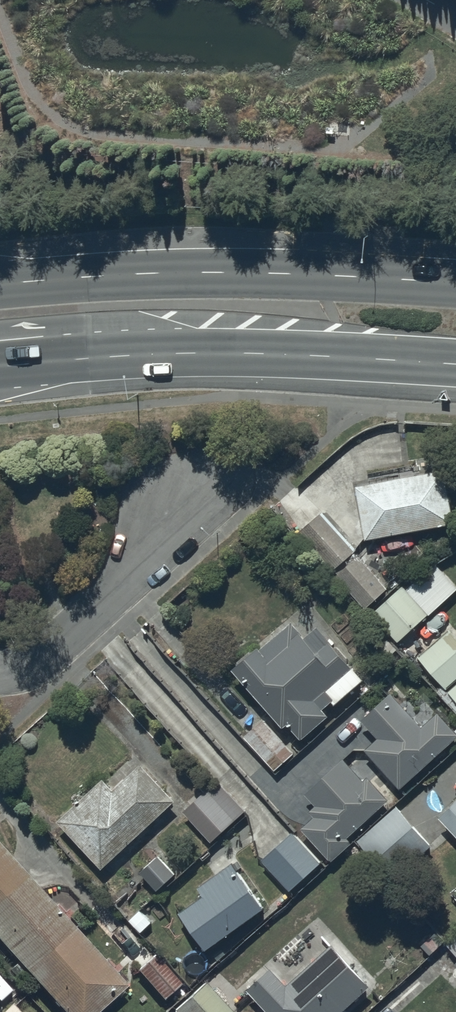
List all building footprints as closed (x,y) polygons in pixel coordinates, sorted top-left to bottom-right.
[(444,470),(355,488),(366,542),(455,525),(444,470)] [(357,551),(323,513),(300,534),(333,571),(331,573),(365,610),(387,589),(355,554),(357,551)] [(372,613),(397,642),(429,615),(404,586),(372,613)] [(258,649),(233,672),(283,729),(288,726),(301,741),(329,716),(324,711),(332,704),(334,706),(363,681),(317,628),(305,639),(292,625),(261,652),(258,649)] [(418,658),(447,690),(455,681),(455,637),(450,630),(418,658)] [(362,722),(377,739),(365,750),(400,790),(455,741),(455,730),(454,731),(438,713),(422,728),(393,695),(362,722)] [(295,754),(264,720),(244,737),(275,772),(295,754)] [(343,759),(304,795),(315,806),(309,812),(314,818),(301,830),(331,863),(352,843),(348,839),(389,802),(367,779),(364,782),(343,759)] [(59,822),(103,870),(178,802),(143,764),(114,791),(104,780),(59,822)] [(246,811),(217,781),(194,802),(200,808),(189,819),(213,843),(246,811)] [(439,819),(455,837),(455,803),(439,819)] [(292,833),(261,861),(289,892),(321,864),(292,833)] [(0,846),(0,942),(64,1011),(100,1011),(129,986),(0,846)] [(159,857),(141,873),(159,892),(177,876),(159,857)] [(180,914),(207,951),(265,909),(232,864),(198,888),(204,897),(180,914)] [(447,946),(455,955),(455,936),(447,946)] [(331,946),(287,986),(272,969),(248,990),(267,1011),(344,1011),(369,989),(331,946)] [(184,984),(158,954),(138,971),(164,1001),(184,984)] [(205,982),(172,1011),(232,1011),(205,982)]
